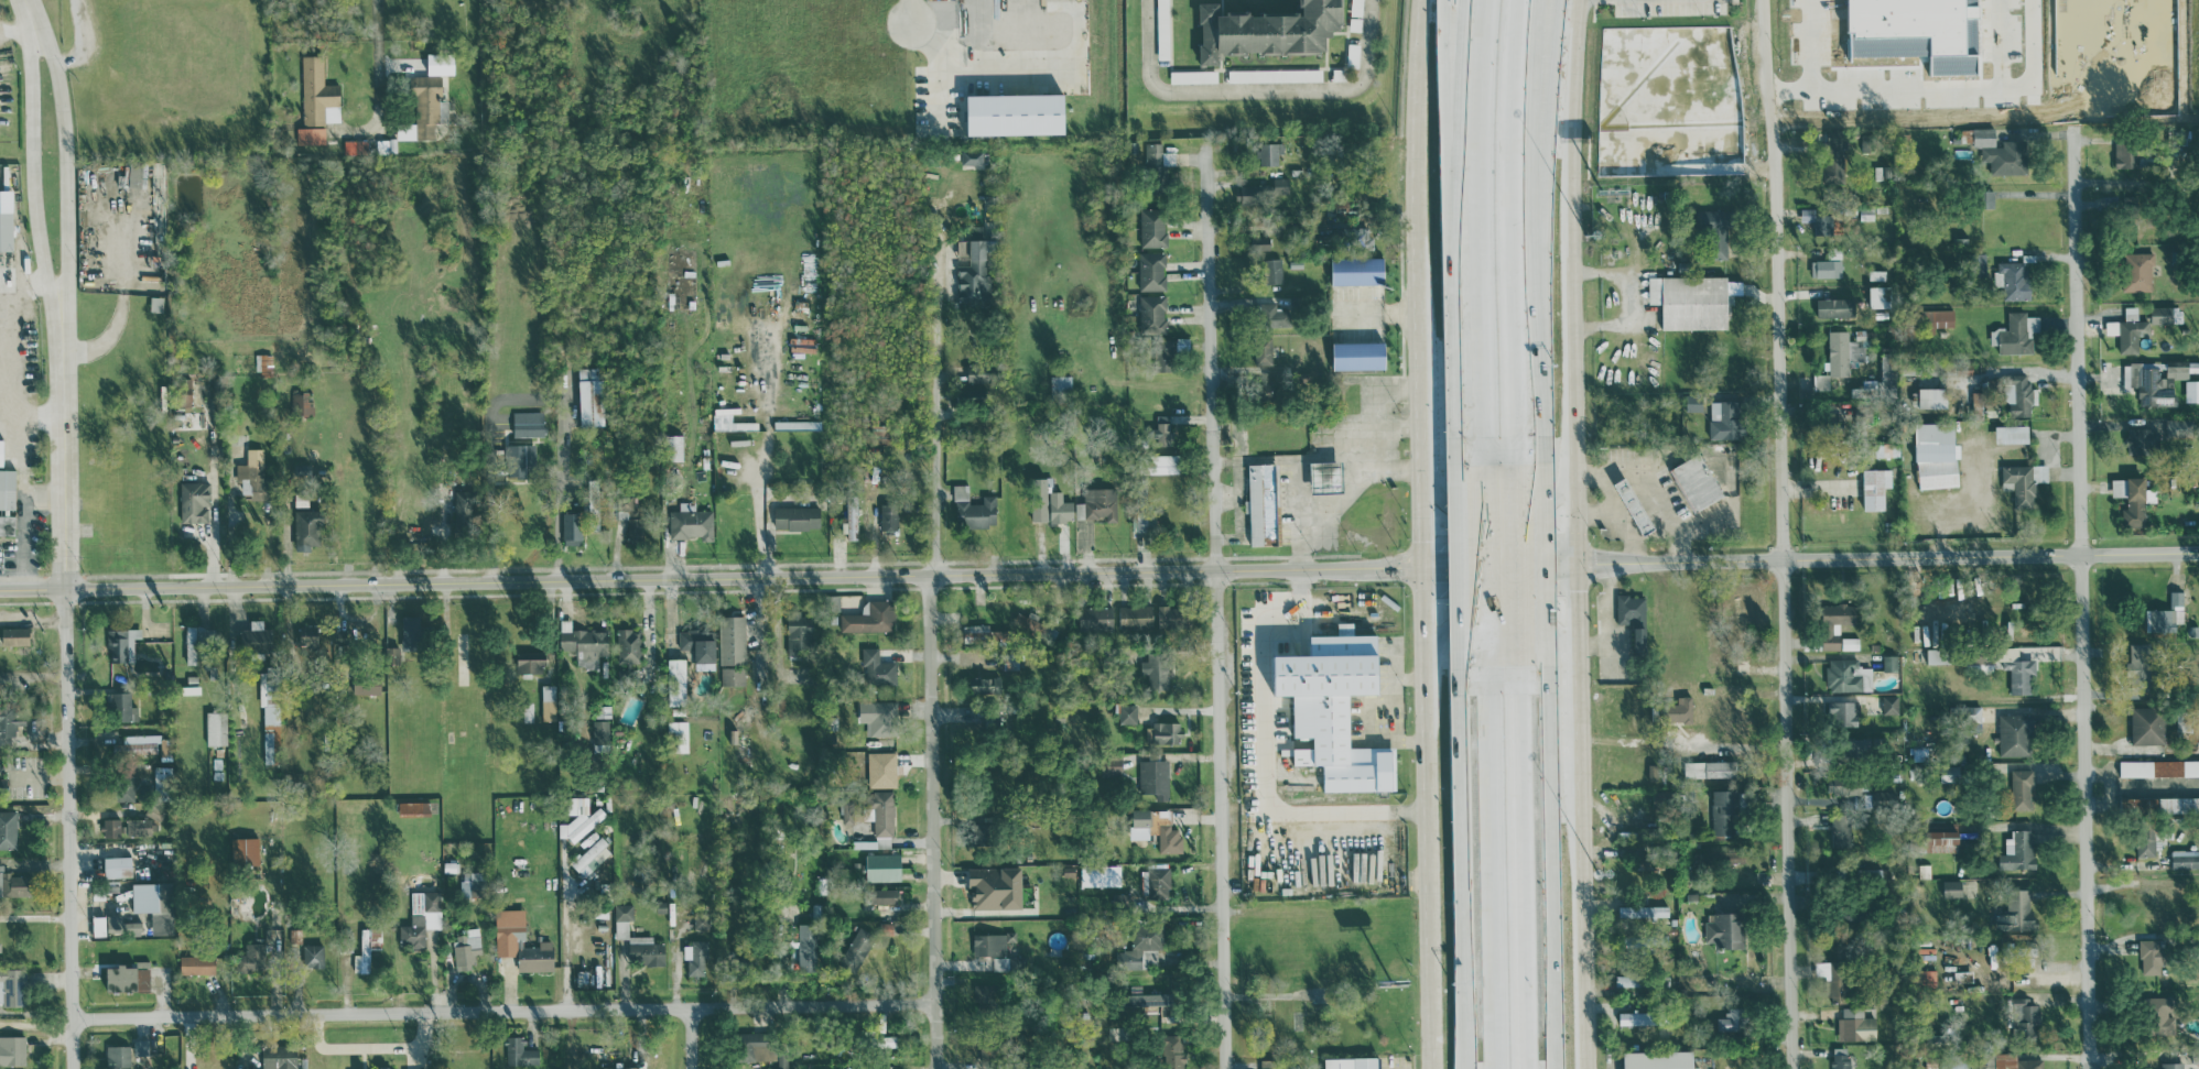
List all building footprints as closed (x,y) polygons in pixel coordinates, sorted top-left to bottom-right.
[(1170,59),(1171,0),(1157,0),(1156,59),(1170,59)] [(1220,15),(1220,3),(1200,3),(1200,65),(1220,65),(1220,54),(1326,54),(1326,37),(1333,37),(1333,28),(1341,28),(1341,0),(1301,0),(1301,15),(1220,15)] [(1359,43),(1348,43),(1347,66),(1358,66),(1359,43)] [(340,123),(339,84),(324,84),(323,55),(302,56),(303,124),(340,123)] [(1228,82),(1322,81),(1322,69),(1228,69),(1228,82)] [(1170,83),(1217,83),(1217,70),(1170,70),(1170,83)] [(967,136),(1065,134),(1064,94),(966,96),(967,136)] [(325,144),(325,127),(296,128),(296,144),(325,144)] [(1973,128),(1973,147),(1981,147),(1981,161),(1990,161),(1990,175),(2028,174),(2027,142),(1995,142),(1995,128),(1973,128)] [(1844,166),(1850,166),(1849,130),(1824,131),(1826,183),(1844,183),(1844,166)] [(397,153),(396,138),(376,139),(377,153),(397,153)] [(344,139),(344,155),(364,156),(364,140),(344,139)] [(2115,168),(2138,168),(2137,140),(2115,141),(2115,168)] [(1145,143),(1145,172),(1158,172),(1158,165),(1175,164),(1175,151),(1162,151),(1162,142),(1145,143)] [(1257,165),(1279,166),(1280,143),(1258,142),(1257,165)] [(983,150),(962,149),(962,164),(983,165),(983,150)] [(1274,177),(1273,193),(1289,194),(1290,178),(1274,177)] [(1259,185),(1242,184),(1240,208),(1257,209),(1259,185)] [(1140,209),(1140,246),(1165,246),(1166,209),(1140,209)] [(1695,209),(1695,230),(1709,230),(1709,258),(1729,258),(1729,209),(1695,209)] [(1801,221),(1814,221),(1814,234),(1831,234),(1831,215),(1815,215),(1815,209),(1801,209),(1801,221)] [(13,249),(13,210),(0,210),(0,249),(13,249)] [(958,265),(959,300),(988,299),(987,237),(982,237),(981,227),(957,227),(958,255),(969,255),(969,265),(958,265)] [(1269,236),(1254,237),(1255,249),(1270,248),(1269,236)] [(1165,251),(1138,252),(1139,289),(1165,289),(1165,251)] [(2152,290),(2153,252),(2124,252),(2123,290),(2152,290)] [(1332,283),(1384,283),(1384,256),(1331,256),(1332,283)] [(1264,258),(1265,282),(1282,281),(1281,258),(1264,258)] [(1815,276),(1841,276),(1841,259),(1815,260),(1815,276)] [(2029,298),(2028,261),(1995,262),(1996,285),(2003,285),(2003,299),(2029,298)] [(1728,329),(1728,292),(1727,292),(1727,275),(1648,276),(1648,303),(1662,303),(1662,330),(1728,329)] [(1870,307),(1892,306),(1891,284),(1869,285),(1870,307)] [(1166,331),(1165,294),(1139,295),(1140,332),(1166,331)] [(163,295),(150,295),(150,311),(163,311),(163,295)] [(1817,316),(1856,316),(1856,297),(1817,297),(1817,316)] [(1276,302),(1257,302),(1257,326),(1293,325),(1292,307),(1276,307),(1276,302)] [(2151,306),(2151,323),(2172,324),(2173,306),(2151,306)] [(1954,309),(1919,309),(1920,334),(1935,333),(1935,327),(1954,326),(1954,309)] [(1998,353),(2033,352),(2032,331),(2040,330),(2039,315),(2026,315),(2026,310),(2008,311),(2008,327),(1990,328),(1990,344),(1998,344),(1998,353)] [(1848,330),(1828,330),(1828,376),(1848,376),(1848,330)] [(1254,364),(1272,364),(1272,336),(1255,335),(1254,364)] [(1155,370),(1174,370),(1174,339),(1155,339),(1155,370)] [(1385,340),(1332,341),(1333,369),(1386,368),(1385,340)] [(256,376),(273,376),(272,352),(255,353),(256,376)] [(1881,352),(1881,392),(1899,392),(1898,352),(1881,352)] [(2173,405),(2174,378),(2189,378),(2189,360),(2167,360),(2166,377),(2159,377),(2159,366),(2150,366),(2150,363),(2124,362),(2123,388),(2139,388),(2139,404),(2173,405)] [(968,382),(986,381),(985,363),(967,364),(968,382)] [(602,366),(578,367),(580,426),(603,425),(602,366)] [(2032,415),(2030,373),(2006,374),(2008,416),(2032,415)] [(1050,376),(1051,390),(1072,389),(1071,374),(1050,376)] [(191,377),(176,378),(177,406),(192,406),(191,377)] [(2185,380),(2185,401),(2198,401),(2198,379),(2185,380)] [(979,382),(967,385),(969,395),(981,393),(979,382)] [(1919,407),(1947,407),(1947,387),(1919,387),(1919,407)] [(309,414),(310,390),(292,389),(291,413),(309,414)] [(1972,411),(1983,411),(1983,391),(1973,390),(1972,411)] [(1702,410),(1702,394),(1686,393),(1685,410),(1702,410)] [(1709,400),(1710,438),(1742,438),(1741,400),(1709,400)] [(1170,444),(1170,415),(1157,414),(1156,444),(1170,444)] [(513,420),(513,436),(543,435),(542,419),(513,420)] [(774,420),(773,429),(822,429),(823,420),(774,420)] [(1918,488),(1960,486),(1958,443),(1955,443),(1954,421),(1915,423),(1918,488)] [(1996,425),(1996,442),(2029,441),(2028,424),(1996,425)] [(683,433),(665,434),(665,460),(683,459),(683,433)] [(505,444),(506,477),(528,477),(527,443),(505,444)] [(236,463),(236,479),(241,479),(242,493),(250,493),(251,500),(267,500),(265,447),(247,448),(247,463),(236,463)] [(1722,497),(1702,452),(1670,466),(1690,511),(1722,497)] [(1178,473),(1178,454),(1147,454),(1147,473),(1178,473)] [(1310,460),(1311,492),(1342,491),(1341,459),(1310,460)] [(1247,463),(1251,545),(1278,544),(1275,462),(1247,463)] [(2002,465),(2003,489),(2014,489),(2014,506),(2035,506),(2034,464),(2002,465)] [(2048,480),(2048,465),(2034,466),(2035,481),(2048,480)] [(0,468),(0,508),(14,509),(15,468),(0,468)] [(1884,509),(1884,486),(1891,486),(1891,468),(1863,468),(1863,509),(1884,509)] [(1613,482),(1643,535),(1655,528),(1625,475),(1613,482)] [(1050,477),(1032,476),(1031,520),(1048,521),(1050,477)] [(2111,496),(2127,496),(2127,508),(2123,508),(2123,525),(2145,525),(2145,501),(2156,501),(2156,488),(2146,488),(2146,477),(2112,477),(2111,496)] [(181,522),(208,521),(208,506),(209,506),(209,481),(180,481),(181,522)] [(968,484),(954,484),(955,527),(996,526),(996,495),(982,495),(982,503),(969,503),(968,484)] [(1106,518),(1106,521),(1117,521),(1117,487),(1084,488),(1084,502),(1075,502),(1075,518),(1106,518)] [(452,489),(451,532),(466,532),(466,525),(473,526),(474,490),(452,489)] [(1073,501),(1062,501),(1062,491),(1049,490),(1049,521),(1073,522),(1073,501)] [(617,510),(628,510),(627,541),(641,541),(643,496),(617,495),(617,510)] [(847,497),(846,539),(858,539),(859,506),(857,506),(857,497),(847,497)] [(713,540),(712,509),(695,510),(695,502),(679,502),(679,510),(669,510),(669,537),(701,537),(701,540),(713,540)] [(880,530),(898,530),(898,502),(880,503),(880,530)] [(774,507),(774,529),(820,528),(820,506),(774,507)] [(295,509),(295,550),(311,550),(311,544),(320,544),(320,510),(295,509)] [(562,511),(563,544),(582,543),(581,511),(562,511)] [(1132,529),(1155,530),(1156,512),(1132,511),(1132,529)] [(0,514),(0,534),(14,535),(15,515),(0,514)] [(2183,622),(2183,591),(2170,591),(2170,608),(2146,609),(2147,631),(2176,630),(2176,623),(2183,622)] [(1617,595),(1617,623),(1634,622),(1634,649),(1646,648),(1645,594),(1617,595)] [(894,600),(861,600),(861,613),(840,614),(840,631),(895,630),(894,600)] [(1822,604),(1822,649),(1841,649),(1859,649),(1859,637),(1840,637),(1840,623),(1856,623),(1856,604),(1822,604)] [(1152,605),(1119,606),(1119,628),(1153,627),(1152,605)] [(1158,626),(1183,626),(1183,605),(1157,606),(1158,626)] [(1113,606),(1079,606),(1079,629),(1113,629),(1113,606)] [(1047,623),(1016,611),(1009,627),(1040,640),(1047,623)] [(787,615),(788,656),(811,656),(811,614),(787,615)] [(746,663),(744,615),(719,615),(720,664),(746,663)] [(402,620),(402,645),(422,645),(421,619),(402,620)] [(608,629),(571,629),(571,619),(560,619),(560,649),(568,649),(568,654),(576,654),(576,667),(598,667),(598,655),(608,655),(608,629)] [(1395,790),(1394,746),(1350,748),(1349,694),(1379,693),(1377,633),(1353,634),(1353,622),(1337,623),(1338,634),(1309,634),(1310,653),(1275,654),(1276,695),(1293,694),(1294,736),(1313,736),(1313,747),(1293,747),(1294,765),(1323,764),(1324,792),(1395,790)] [(299,644),(318,643),(318,624),(299,625),(299,644)] [(989,624),(963,625),(963,641),(989,640),(989,624)] [(185,663),(196,663),(197,638),(203,638),(203,625),(186,625),(185,663)] [(29,644),(28,626),(1,627),(2,645),(29,644)] [(640,627),(617,628),(618,663),(641,662),(640,627)] [(107,628),(107,650),(111,650),(111,675),(127,674),(126,661),(134,661),(133,638),(142,637),(141,628),(107,628)] [(695,662),(715,661),(714,629),(678,629),(679,649),(694,648),(695,662)] [(2131,641),(2129,675),(2153,676),(2155,642),(2131,641)] [(399,646),(385,646),(385,663),(399,663),(399,646)] [(895,661),(879,661),(878,647),(863,647),(864,684),(896,684),(895,661)] [(1927,664),(1951,663),(1951,648),(1927,648),(1927,664)] [(2010,693),(2030,693),(2030,673),(2036,673),(2036,659),(2019,659),(2019,648),(1968,649),(1968,672),(1995,672),(1994,662),(2002,662),(2002,669),(2010,669),(2010,693)] [(517,672),(546,671),(545,650),(516,652),(517,672)] [(1141,673),(1148,673),(1148,689),(1169,688),(1168,651),(1148,652),(1148,660),(1141,661),(1141,673)] [(1897,671),(1897,655),(1883,655),(1883,671),(1897,671)] [(685,658),(668,658),(669,705),(686,705),(685,658)] [(721,685),(746,684),(745,666),(721,667),(721,685)] [(263,763),(275,763),(274,741),(280,741),(279,673),(261,673),(263,763)] [(380,693),(380,674),(353,674),(353,693),(380,693)] [(1001,693),(1000,676),(969,677),(970,694),(1001,693)] [(555,684),(542,684),(542,720),(556,719),(555,684)] [(137,706),(130,706),(130,691),(105,691),(105,709),(112,709),(112,720),(137,720),(137,706)] [(1692,696),(1677,695),(1677,704),(1667,703),(1667,721),(1692,722),(1692,696)] [(1899,713),(1898,695),(1882,695),(1883,714),(1899,713)] [(893,700),(858,701),(859,722),(866,722),(866,736),(894,736),(893,700)] [(20,735),(20,716),(17,716),(11,701),(0,701),(0,735),(20,735)] [(1854,701),(1831,701),(1830,725),(1858,726),(1858,715),(1853,715),(1854,701)] [(1119,722),(1136,723),(1137,703),(1115,703),(1115,712),(1119,712),(1119,722)] [(2132,744),(2165,743),(2165,706),(2131,707),(2132,744)] [(226,711),(206,711),(206,745),(227,745),(226,711)] [(2033,754),(2032,713),(1999,714),(2000,755),(2033,754)] [(608,720),(593,719),(592,750),(607,750),(608,720)] [(688,720),(668,720),(668,752),(688,752),(688,720)] [(1181,743),(1182,723),(1146,722),(1146,742),(1181,743)] [(2191,723),(2177,723),(2177,737),(2191,737),(2191,723)] [(123,734),(123,743),(113,743),(113,753),(159,751),(159,759),(171,759),(170,737),(161,738),(161,733),(123,734)] [(1845,738),(1846,759),(1871,758),(1870,737),(1845,738)] [(895,751),(868,752),(869,787),(896,786),(895,751)] [(1101,775),(1122,776),(1122,755),(1102,754),(1101,775)] [(1168,759),(1139,759),(1139,792),(1155,792),(1155,799),(1169,799),(1168,759)] [(2198,775),(2198,759),(2120,761),(2120,777),(2198,775)] [(1684,762),(1685,778),(1738,776),(1737,760),(1684,762)] [(1648,779),(1658,780),(1658,764),(1648,763),(1648,779)] [(2033,769),(2012,769),(2012,810),(2030,810),(2030,788),(2034,788),(2033,769)] [(134,776),(115,775),(114,800),(132,801),(134,776)] [(1828,794),(1852,794),(1852,806),(1871,806),(1870,793),(1861,794),(1861,775),(1828,776),(1828,794)] [(1712,790),(1713,834),(1738,834),(1737,789),(1712,790)] [(588,796),(567,796),(568,814),(578,814),(567,823),(558,823),(559,837),(568,836),(573,842),(607,814),(600,805),(589,814),(588,796)] [(2155,812),(2198,813),(2198,796),(2156,796),(2155,812)] [(430,801),(398,801),(398,814),(430,813),(430,801)] [(1182,852),(1181,828),(1171,828),(1171,808),(1132,809),(1132,836),(1159,835),(1159,852),(1182,852)] [(17,810),(0,810),(0,848),(16,848),(17,810)] [(1853,849),(1851,814),(1831,814),(1832,850),(1853,849)] [(120,818),(102,818),(102,836),(120,835),(120,818)] [(126,834),(154,835),(154,819),(127,818),(126,834)] [(1958,821),(1926,823),(1926,844),(1922,844),(1922,851),(1959,850),(1958,821)] [(2137,856),(2155,856),(2156,827),(2138,826),(2137,856)] [(2034,829),(2012,829),(2012,837),(2005,837),(2005,853),(1998,854),(1999,868),(2035,868),(2034,829)] [(259,863),(259,837),(230,838),(231,864),(259,863)] [(612,850),(599,837),(571,864),(584,877),(612,850)] [(1726,862),(1746,862),(1745,847),(1726,847),(1726,862)] [(2172,850),(2172,868),(2198,867),(2198,853),(2198,849),(2172,850)] [(900,853),(866,854),(866,881),(901,880),(900,853)] [(131,876),(131,855),(104,856),(104,877),(131,876)] [(0,863),(0,897),(31,896),(31,873),(3,874),(2,863),(0,863)] [(1120,864),(1081,865),(1081,885),(1121,885),(1120,864)] [(968,867),(968,886),(972,886),(972,909),(1022,908),(1021,866),(968,867)] [(1170,866),(1147,867),(1148,898),(1171,897),(1170,866)] [(1962,880),(1943,880),(1943,898),(1962,898),(1962,880)] [(151,934),(171,933),(170,882),(131,883),(132,911),(150,911),(151,934)] [(897,888),(870,889),(870,903),(897,902),(897,888)] [(2029,888),(2007,889),(2007,917),(1993,917),(1993,930),(2035,930),(2035,908),(2029,908),(2029,888)] [(399,941),(410,941),(410,948),(425,948),(425,928),(441,928),(440,891),(411,891),(411,925),(399,925),(399,941)] [(632,904),(614,904),(615,938),(628,938),(628,920),(633,920),(632,904)] [(1619,906),(1619,917),(1669,916),(1669,904),(1619,906)] [(496,955),(517,955),(518,971),(553,970),(552,940),(538,940),(539,945),(525,946),(525,909),(495,909),(496,955)] [(1743,947),(1743,912),(1705,913),(1706,942),(1715,942),(1715,948),(1743,947)] [(694,914),(694,928),(708,929),(708,914),(694,914)] [(105,916),(92,916),(93,935),(105,935),(105,916)] [(894,934),(894,921),(879,921),(879,934),(894,934)] [(816,923),(798,923),(798,971),(817,971),(816,923)] [(855,973),(875,934),(858,925),(838,964),(855,973)] [(1141,969),(1142,949),(1162,949),(1162,925),(1131,925),(1131,950),(1116,950),(1116,969),(1141,969)] [(452,938),(456,970),(474,968),(472,954),(482,953),(479,926),(460,929),(461,937),(452,938)] [(360,954),(354,954),(353,972),(369,972),(370,928),(360,928),(360,954)] [(972,933),(973,955),(1006,955),(1006,942),(1015,942),(1015,932),(972,933)] [(665,963),(664,942),(652,942),(652,936),(628,936),(629,963),(665,963)] [(2141,974),(2164,973),(2163,939),(2140,939),(2141,974)] [(245,941),(245,954),(233,954),(233,972),(265,971),(264,941),(245,941)] [(688,974),(707,975),(707,941),(684,941),(683,958),(688,958),(688,974)] [(323,944),(303,944),(304,967),(323,967),(323,944)] [(179,974),(215,973),(215,955),(179,955),(179,974)] [(1815,962),(1815,976),(1829,976),(1830,1002),(1846,1001),(1844,961),(1815,962)] [(107,991),(150,990),(149,965),(106,967),(107,991)] [(0,968),(0,1001),(1,1001),(1,1006),(26,1006),(26,968),(0,968)] [(1616,985),(1642,985),(1642,975),(1616,975),(1616,985)] [(1127,1005),(1170,1004),(1170,992),(1127,993),(1127,1005)] [(2175,1014),(2175,997),(2148,996),(2148,1033),(2175,1033),(2175,1014)] [(2027,998),(2013,997),(2012,1037),(2039,1038),(2040,1004),(2027,1004),(2027,998)] [(1876,1040),(1876,1017),(1864,1017),(1863,1006),(1842,1007),(1843,1017),(1838,1017),(1838,1040),(1876,1040)] [(1718,1029),(1741,1029),(1741,1008),(1727,1007),(1726,1017),(1718,1017),(1718,1029)] [(1619,1012),(1619,1025),(1657,1024),(1657,1011),(1619,1012)] [(774,1059),(773,1032),(736,1032),(736,1060),(774,1059)] [(1163,1035),(1163,1068),(1183,1068),(1182,1034),(1163,1035)] [(25,1035),(0,1035),(0,1065),(25,1065),(25,1035)] [(538,1048),(523,1049),(523,1036),(506,1037),(506,1065),(538,1064),(538,1048)] [(134,1056),(149,1055),(149,1039),(133,1039),(134,1056)] [(296,1044),(261,1045),(262,1068),(296,1068),(296,1044)] [(130,1045),(106,1045),(107,1066),(130,1066),(130,1045)] [(1850,1047),(1833,1047),(1833,1068),(1849,1068),(1850,1047)] [(787,1050),(777,1051),(778,1068),(788,1068),(787,1050)] [(1693,1050),(1624,1051),(1624,1068),(1694,1068),(1693,1050)] [(2017,1059),(2017,1052),(1978,1054),(1978,1068),(2041,1068),(2040,1058),(2017,1059)] [(1967,1053),(1943,1054),(1944,1068),(1968,1068),(1967,1053)] [(1378,1057),(1324,1058),(1324,1068),(1378,1068),(1378,1057)] [(1280,1059),(1262,1059),(1261,1068),(1279,1068),(1280,1059)]
